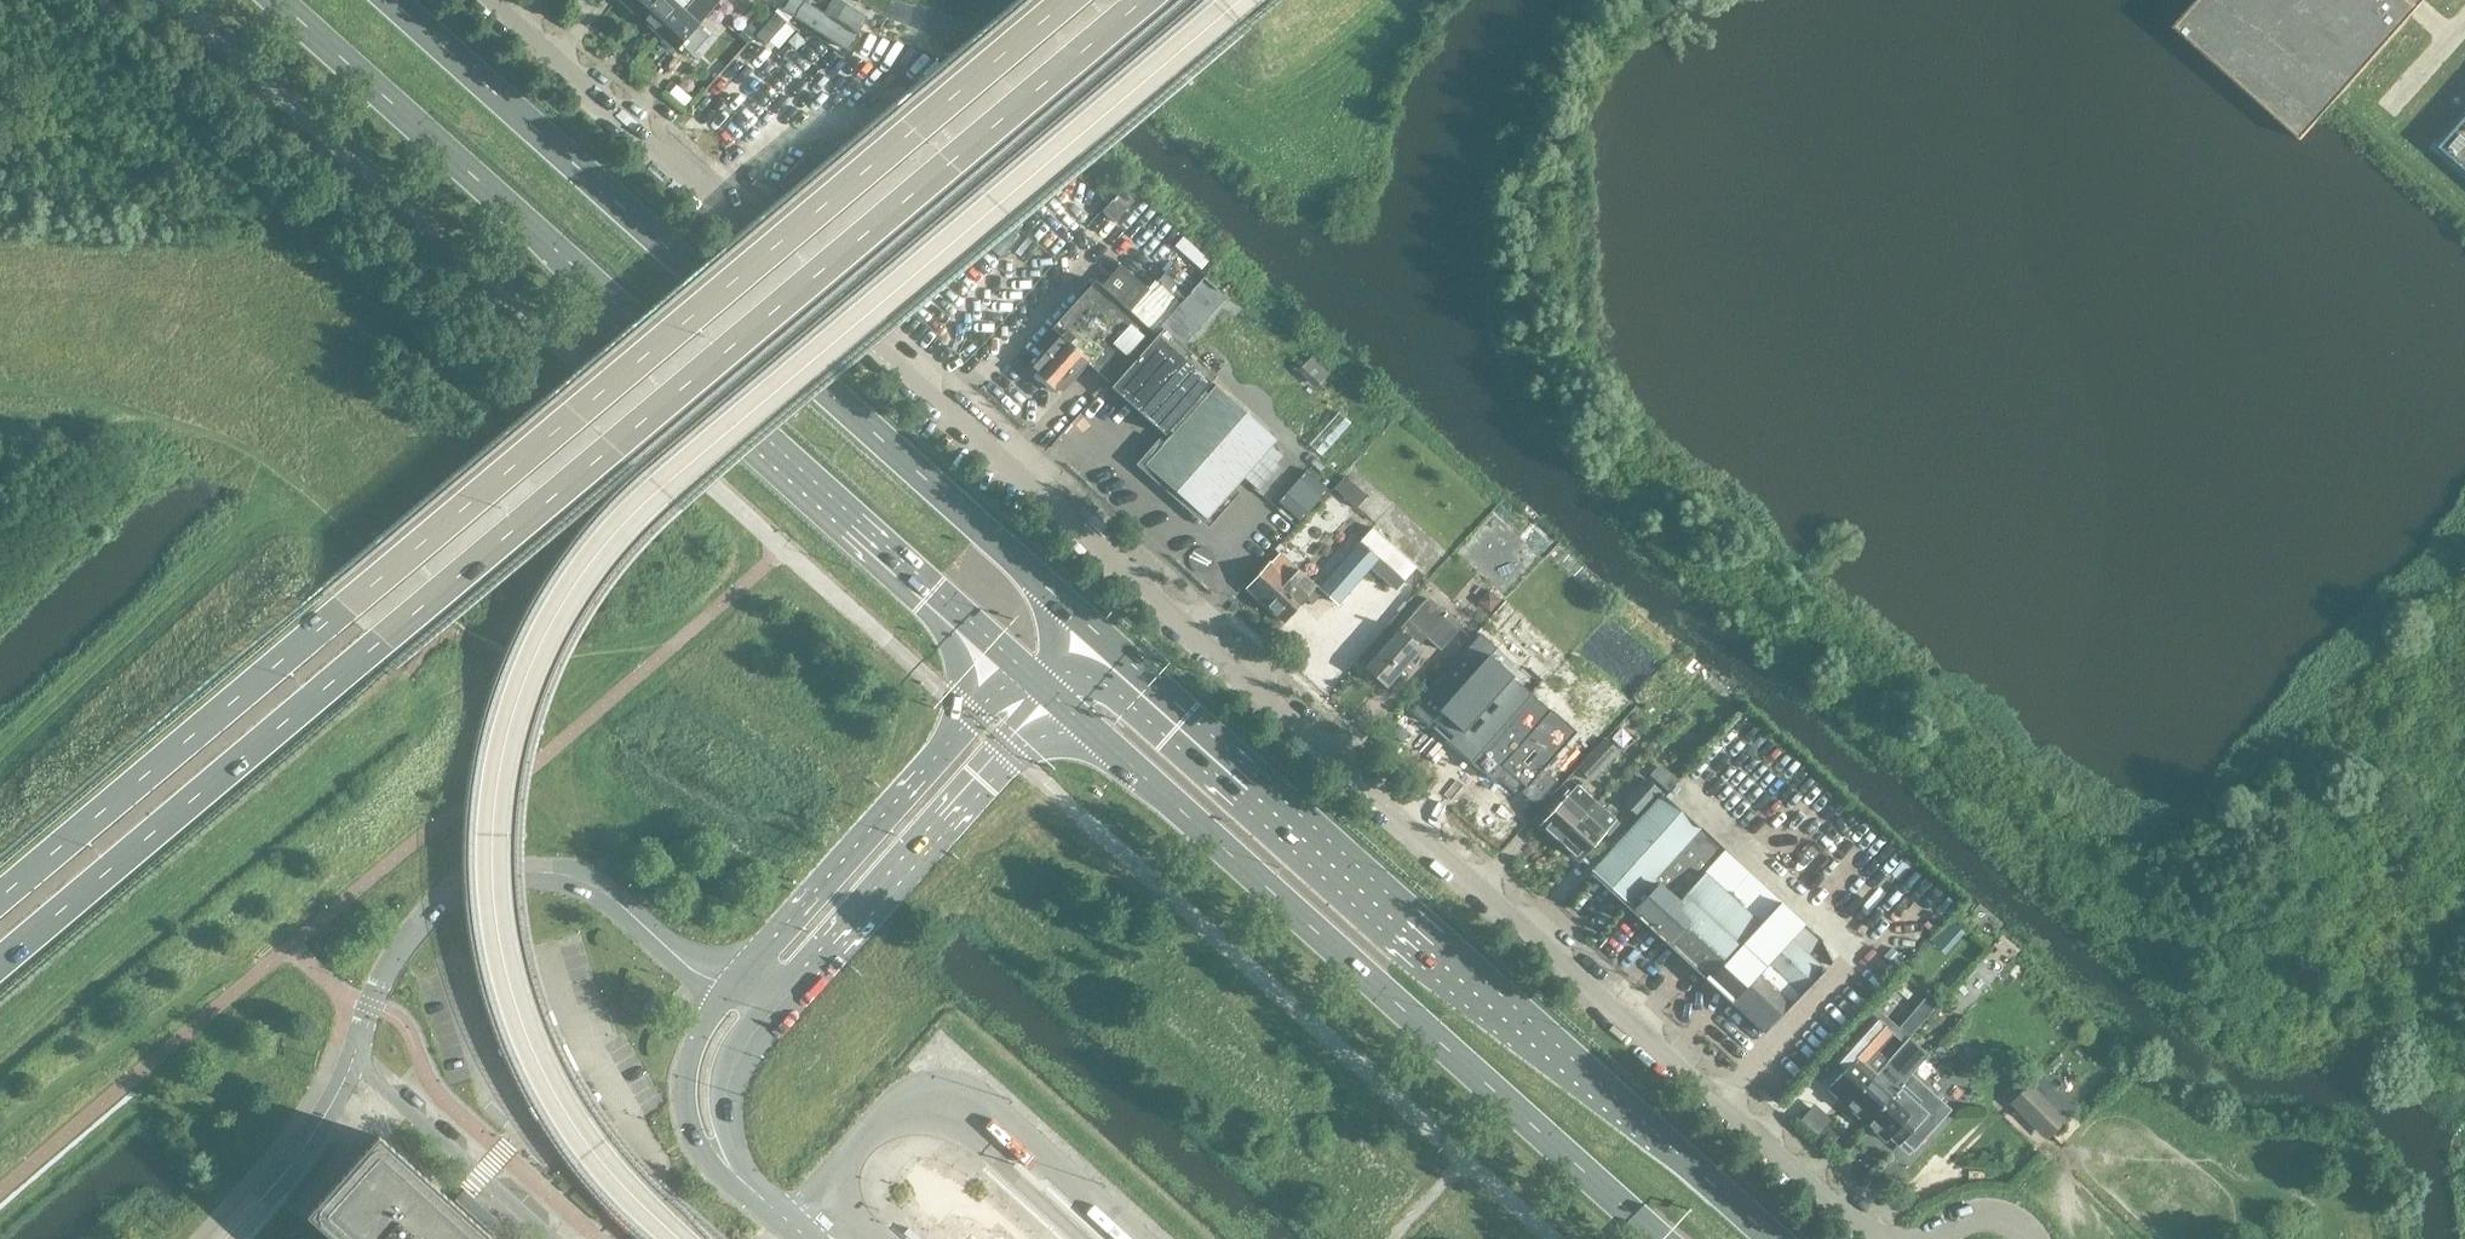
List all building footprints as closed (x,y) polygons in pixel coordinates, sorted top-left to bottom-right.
[(639,16),(653,0),(621,0),(639,16)] [(639,16),(657,33),(680,7),(672,0),(653,0),(639,16)] [(657,33),(677,50),(721,1),(719,0),(696,0),(685,12),(680,7),(657,33)] [(800,0),(790,0),(783,11),(796,17),(794,21),(847,54),(867,20),(836,0),(835,0),(826,15),(800,0)] [(2174,27),(2301,139),(2425,0),(2198,0),(2174,27)] [(2441,147),(2464,169),(2464,119),(2441,147)] [(1214,380),(1180,350),(1226,297),(1204,277),(1157,329),(1155,331),(1115,375),(1173,426),(1214,380)] [(1096,278),(1094,280),(1050,330),(1044,338),(1053,345),(1032,369),(1060,393),(1087,363),(1109,382),(1115,374),(1155,331),(1096,278)] [(1275,441),(1215,387),(1147,464),(1206,517),(1275,441)] [(1300,518),(1329,486),(1309,468),(1279,500),(1300,518)] [(1338,603),(1371,567),(1397,589),(1417,567),(1373,528),(1320,587),(1338,603)] [(1315,586),(1298,571),(1281,555),(1272,564),(1271,563),(1268,566),(1247,589),(1266,606),(1284,623),(1307,599),(1313,604),(1321,595),(1313,588),(1315,586)] [(1441,650),(1460,628),(1427,599),(1365,667),(1387,686),(1421,648),(1419,646),(1427,637),(1441,650)] [(1462,698),(1434,725),(1462,753),(1489,725),(1462,698)] [(1607,735),(1579,763),(1593,777),(1621,748),(1607,735)] [(1503,794),(1530,767),(1503,739),(1475,767),(1503,794)] [(1672,786),(1680,775),(1661,762),(1653,773),(1672,786)] [(1639,816),(1662,791),(1645,776),(1623,801),(1639,816)] [(1541,825),(1560,842),(1597,802),(1577,784),(1541,825)] [(1791,937),(1804,924),(1662,793),(1593,871),(1630,905),(1628,908),(1682,958),(1764,1033),(1803,993),(1799,990),(1769,963),(1791,937)] [(1597,802),(1560,842),(1580,859),(1616,819),(1597,802)] [(1821,966),(1791,937),(1769,963),(1799,990),(1821,966)] [(1829,1088),(1848,1105),(1885,1064),(1875,1055),(1895,1033),(1869,1010),(1828,1056),(1844,1070),(1829,1088)] [(1900,1086),(1910,1075),(1925,1058),(1938,1044),(1929,1036),(1916,1050),(1895,1074),(1885,1064),(1848,1106),(1859,1115),(1864,1119),(1867,1122),(1900,1086)] [(2038,1074),(2012,1101),(2050,1137),(2076,1109),(2038,1074)] [(1950,1110),(1910,1075),(1900,1086),(1867,1122),(1887,1140),(1893,1133),(1902,1141),(1913,1151),(1950,1110)] [(308,1216),(334,1238),(494,1238),(379,1136),(308,1216)]
